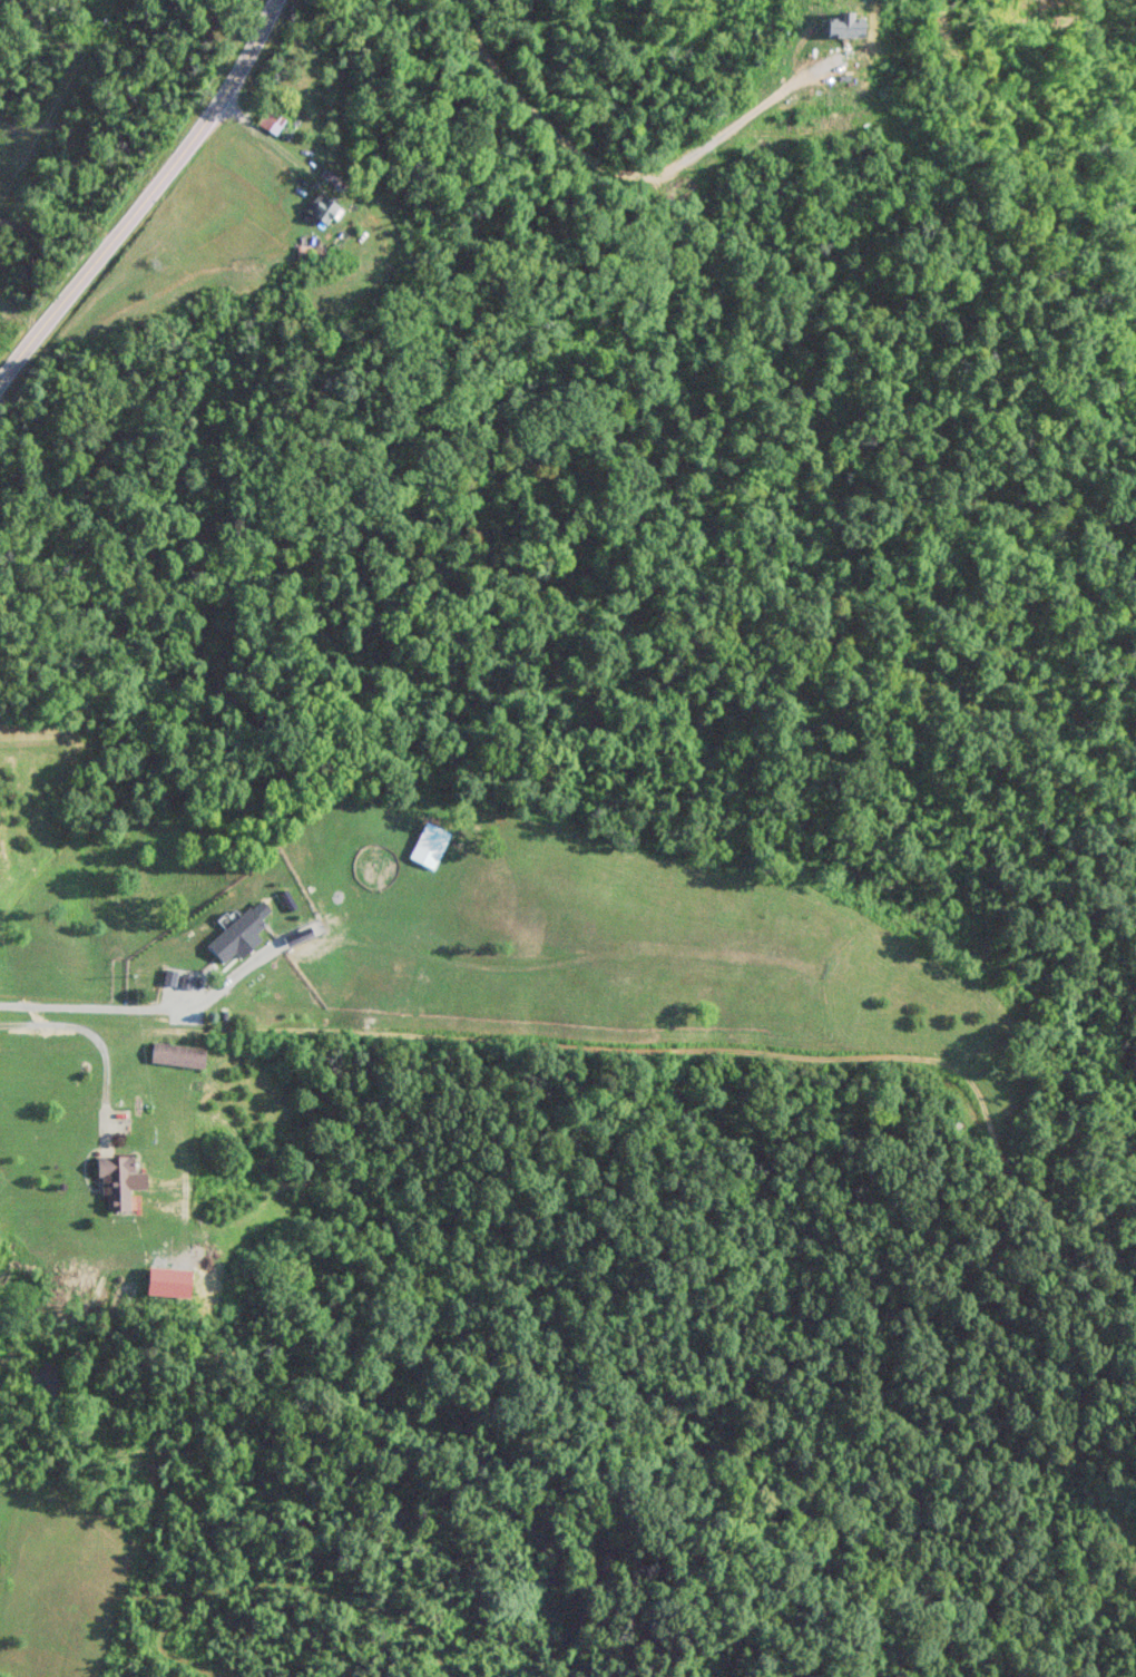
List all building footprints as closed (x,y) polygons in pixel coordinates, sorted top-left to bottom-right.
[(265,127),(287,142),(280,153),(256,137),(265,127)] [(317,197),(340,215),(335,222),(350,233),(340,245),(330,237),(324,245),(303,228),(310,221),(303,215),(317,197)] [(293,263),(317,265),(313,277),(290,274),(293,263)] [(413,844),(425,849),(419,863),(434,870),(451,833),(424,821),(413,844)] [(262,935),(247,917),(213,945),(228,963),(262,935)] [(206,1048),(152,1041),(150,1061),(204,1068),(206,1048)] [(131,1210),(129,1156),(100,1157),(102,1211),(131,1210)]
